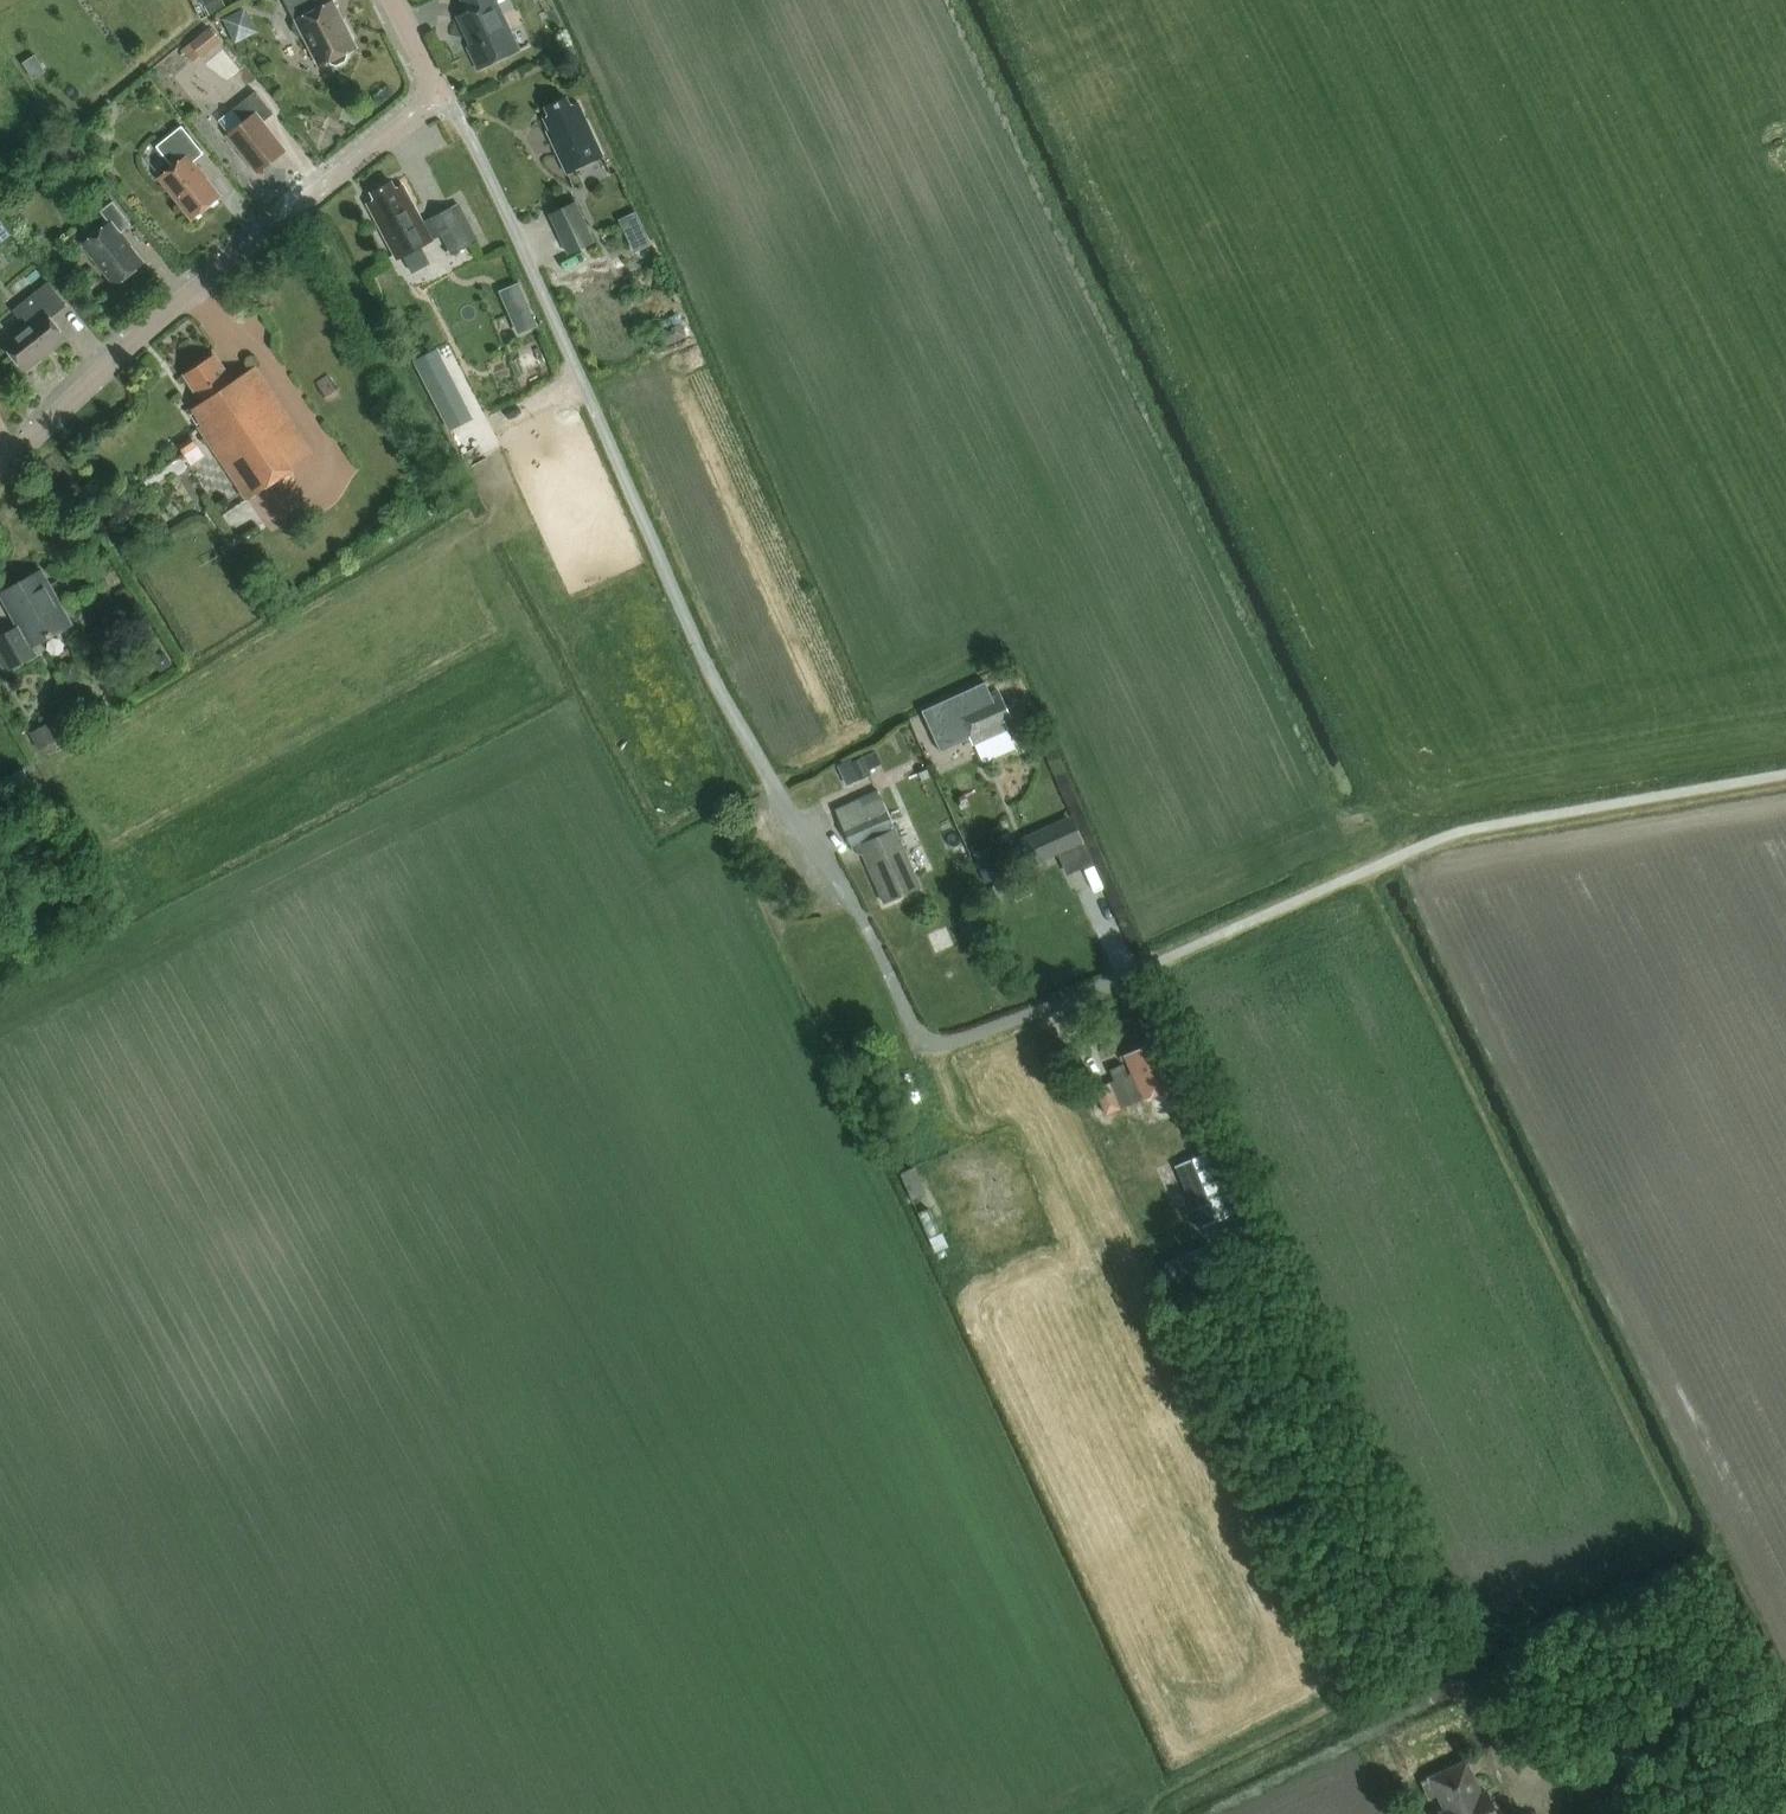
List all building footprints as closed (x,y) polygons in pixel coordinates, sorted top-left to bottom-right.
[(210,16),(226,7),(222,0),(202,0),(210,16)] [(322,65),(330,61),(332,63),(337,65),(345,61),(347,55),(346,53),(353,49),(343,29),(346,28),(332,1),(331,2),(331,0),(287,0),(297,21),(295,22),(293,27),(297,36),(303,38),(305,36),(310,46),(313,45),(322,65)] [(497,0),(463,0),(469,12),(459,17),(472,45),(468,47),(479,69),(518,50),(495,1),(497,0)] [(241,12),(225,20),(236,40),(251,33),(241,12)] [(221,41),(209,28),(183,50),(192,61),(200,55),(202,57),(221,41)] [(35,55),(23,63),(34,79),(45,71),(35,55)] [(229,134),(259,172),(284,152),(261,124),(274,114),(256,92),(233,110),(243,123),(229,134)] [(568,173),(602,156),(578,104),(570,108),(567,100),(547,109),(551,117),(546,119),(551,131),(549,132),(568,173)] [(193,219),(220,197),(192,163),(204,154),(182,126),(156,147),(173,167),(160,178),(193,219)] [(65,163),(78,153),(67,140),(55,150),(65,163)] [(396,190),(392,183),(372,194),(376,201),(368,205),(398,261),(443,237),(453,256),(472,246),(453,209),(423,225),(403,187),(396,190)] [(116,286),(143,264),(120,234),(131,225),(113,202),(100,212),(110,224),(84,244),(116,286)] [(568,253),(593,242),(576,204),(551,215),(568,253)] [(643,227),(626,235),(634,252),(652,244),(643,227)] [(4,344),(26,371),(67,338),(51,319),(67,306),(48,283),(22,304),(35,320),(4,344)] [(529,304),(508,313),(518,335),(539,326),(529,304)] [(247,501),(315,455),(256,368),(234,383),(216,356),(186,376),(204,402),(192,409),(203,426),(199,429),(247,501)] [(520,359),(510,363),(517,378),(527,373),(520,359)] [(328,375),(317,383),(327,398),(338,390),(328,375)] [(455,384),(432,396),(450,431),(473,420),(455,384)] [(35,654),(31,648),(72,625),(41,570),(0,593),(19,626),(0,637),(0,658),(7,670),(35,654)] [(166,652),(154,659),(161,671),(173,664),(166,652)] [(985,683),(924,711),(941,751),(971,738),(974,743),(1008,728),(1005,720),(1011,718),(999,691),(991,695),(985,683)] [(864,757),(850,762),(858,781),(871,775),(869,770),(864,757)] [(0,780),(0,784),(5,794),(28,782),(22,769),(0,780)] [(885,904),(921,888),(878,792),(835,811),(849,841),(854,839),(857,841),(885,904)] [(1073,816),(1021,839),(1032,866),(1085,843),(1073,816)] [(987,846),(973,852),(986,882),(1000,876),(987,846)] [(1003,882),(988,889),(994,899),(1008,893),(1003,882)] [(967,916),(958,922),(966,932),(974,926),(967,916)] [(1118,1103),(1141,1093),(1143,1099),(1177,1085),(1161,1048),(1153,1051),(1150,1044),(1124,1056),(1132,1072),(1127,1074),(1123,1063),(1110,1069),(1114,1080),(1095,1088),(1106,1114),(1120,1108),(1118,1103)] [(1204,1227),(1235,1214),(1209,1153),(1178,1166),(1204,1227)] [(912,1169),(901,1173),(912,1198),(923,1194),(912,1169)] [(929,1208),(918,1213),(930,1240),(940,1235),(929,1208)] [(940,1235),(930,1240),(935,1252),(946,1247),(940,1235)] [(1210,1243),(1164,1263),(1171,1281),(1218,1261),(1210,1243)] [(1439,1812),(1440,1813),(1496,1813),(1485,1791),(1482,1793),(1467,1761),(1422,1781),(1430,1798),(1438,1794),(1445,1810),(1439,1812)]
